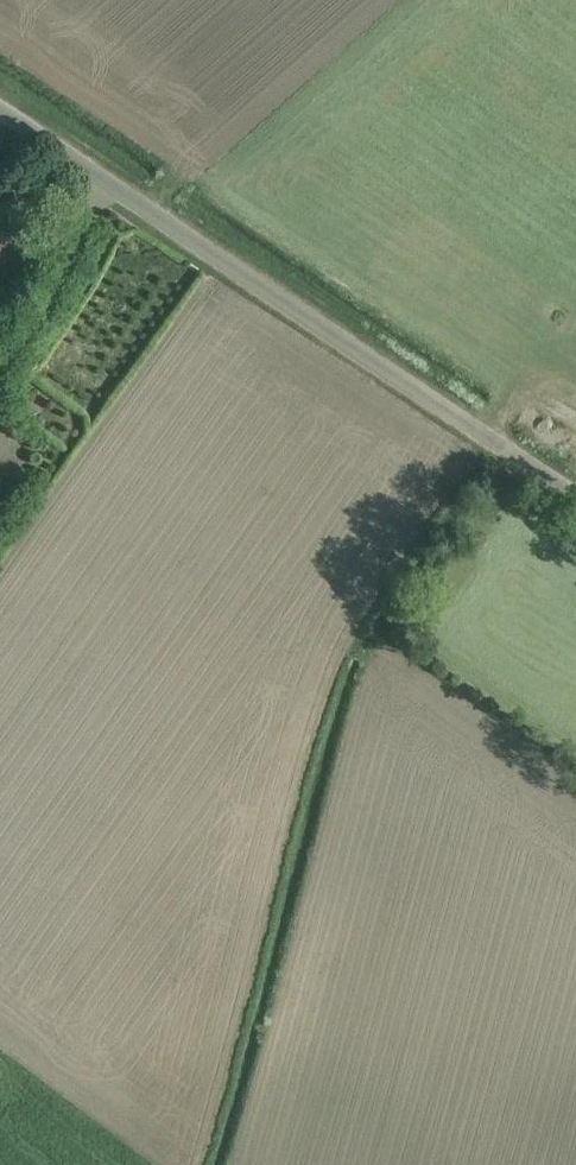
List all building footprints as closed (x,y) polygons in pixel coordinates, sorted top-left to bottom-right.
[(0,205),(0,269),(32,225),(1,203),(0,205)]
